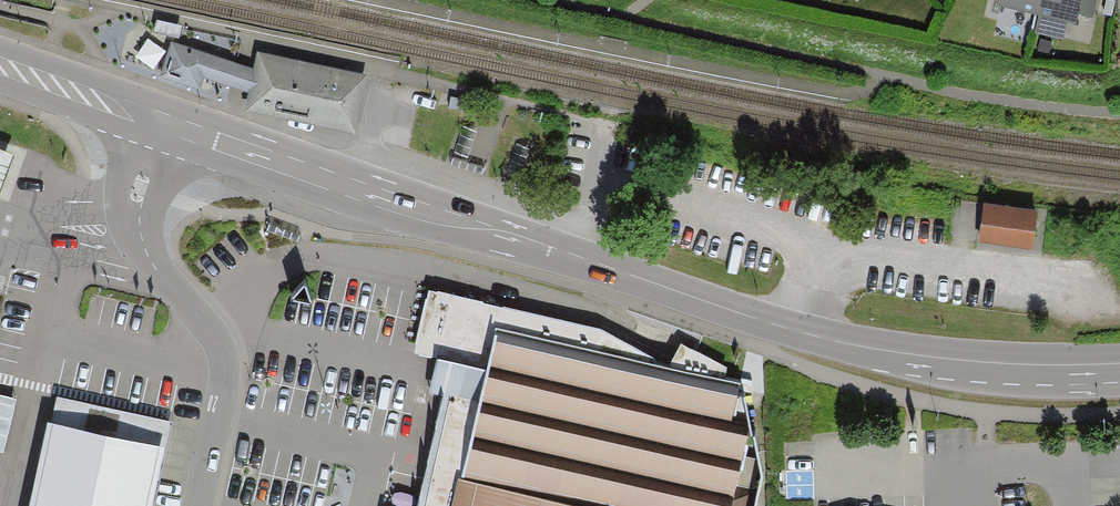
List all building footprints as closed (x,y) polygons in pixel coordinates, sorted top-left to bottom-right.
[(1040,7),(1077,15),(1080,0),(1041,0),(1040,7)] [(205,73),(254,91),(259,69),(172,42),(161,73),(200,86),(205,73)] [(145,45),(144,66),(163,67),(164,46),(145,45)] [(356,75),(262,55),(259,69),(254,91),(251,107),(345,127),(356,75)] [(516,136),(507,167),(523,171),(532,140),(516,136)] [(3,174),(13,144),(0,140),(0,182),(3,174)] [(1035,213),(986,206),(981,242),(1030,249),(1035,213)] [(300,235),(269,224),(266,231),(298,243),(300,235)] [(738,380),(724,376),(726,363),(681,340),(668,363),(646,352),(602,325),(430,288),(416,344),(421,345),(438,349),(434,368),(430,384),(452,388),(448,405),(441,438),(433,471),(426,499),(425,505),(414,503),(413,505),(744,505),(757,450),(739,446),(746,412),(729,409),(738,380)] [(163,415),(135,409),(75,396),(54,391),(28,505),(142,505),(163,415)] [(1,449),(13,401),(0,398),(0,448),(1,449)]
